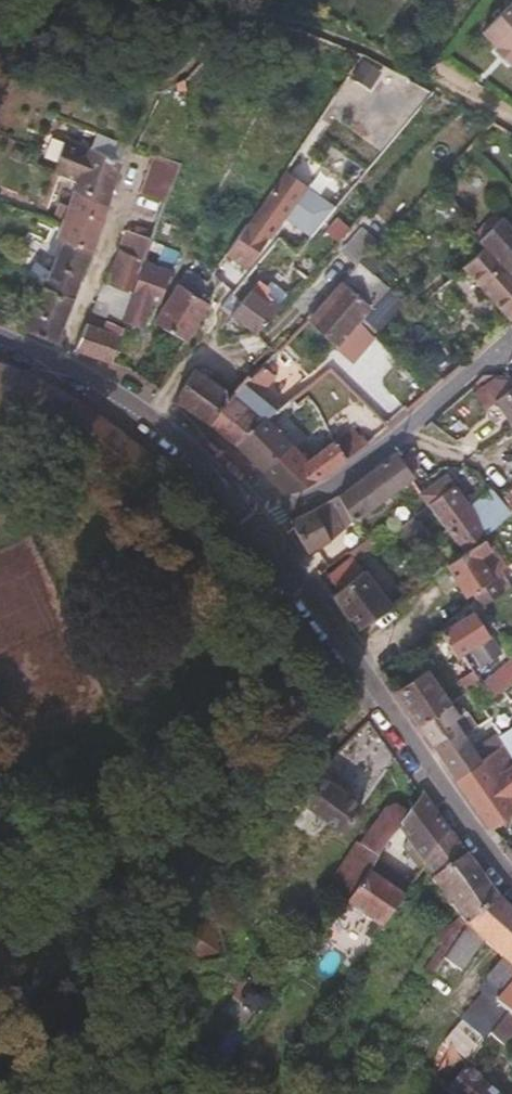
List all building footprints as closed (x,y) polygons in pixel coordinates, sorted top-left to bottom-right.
[(483,33),(495,45),(487,54),(508,73),(511,68),(511,3),(483,33)] [(182,93),(180,79),(170,85),(170,96),(182,93)] [(102,207),(116,162),(60,141),(48,174),(71,184),(68,194),(102,207)] [(160,206),(174,165),(149,155),(135,196),(160,206)] [(87,252),(102,207),(68,194),(50,239),(58,242),(87,252)] [(302,242),(308,235),(327,212),(311,198),(293,221),(287,230),(302,242)] [(473,242),(479,248),(504,272),(511,264),(511,236),(489,210),(478,222),(466,234),(473,242)] [(466,222),(460,217),(454,224),(460,228),(466,222)] [(344,230),(332,218),(320,232),(333,243),(344,230)] [(244,266),(261,239),(242,225),(214,268),(231,281),(244,266)] [(356,263),(374,244),(356,227),(336,249),(354,266),(356,263)] [(139,263),(147,239),(121,231),(113,248),(139,263)] [(67,298),(87,252),(58,242),(46,273),(31,262),(23,274),(39,288),(67,298)] [(120,323),(128,295),(139,263),(113,248),(102,283),(92,313),(120,323)] [(504,272),(479,248),(457,268),(504,319),(511,312),(511,280),(504,272)] [(152,304),(164,278),(166,273),(139,263),(128,295),(120,323),(135,329),(143,300),(152,304)] [(353,322),(384,287),(356,263),(354,266),(303,321),(330,346),(353,322)] [(186,293),(194,281),(181,272),(172,286),(186,293)] [(181,342),(215,285),(207,279),(194,298),(186,293),(172,286),(147,324),(181,342)] [(251,334),(282,298),(264,284),(260,287),(253,282),(225,317),(251,334)] [(384,287),(353,322),(365,335),(369,339),(401,302),(384,287)] [(49,346),(67,298),(39,288),(15,331),(49,346)] [(108,365),(117,331),(86,313),(67,352),(108,365)] [(346,358),(365,335),(353,322),(330,346),(346,358)] [(286,381),(299,368),(291,359),(278,372),(286,381)] [(33,432),(46,405),(61,416),(73,402),(31,377),(4,366),(0,364),(0,419),(33,432)] [(204,426),(246,379),(231,367),(213,388),(190,370),(170,400),(204,426)] [(254,370),(246,379),(204,426),(230,446),(262,419),(279,406),(275,403),(270,404),(260,393),(267,386),(271,381),(258,367),(254,370)] [(511,425),(511,384),(505,380),(492,380),(503,395),(492,404),(508,428),(511,425)] [(279,389),(271,381),(267,386),(275,394),(279,389)] [(319,476),(341,459),(328,442),(303,461),(270,427),(292,406),(287,400),(279,406),(262,419),(230,446),(279,494),(299,487),(319,476)] [(97,470),(101,464),(132,487),(151,463),(92,418),(73,402),(61,416),(52,427),(86,452),(81,457),(97,470)] [(361,444),(348,427),(328,442),(341,459),(361,444)] [(412,481),(407,475),(416,467),(407,457),(399,463),(392,457),(368,475),(387,500),(412,481)] [(387,500),(368,475),(335,500),(349,526),(387,500)] [(425,509),(451,490),(443,479),(417,499),(425,509)] [(497,528),(484,512),(473,521),(471,516),(451,490),(425,509),(460,556),(481,541),(497,528)] [(499,502),(494,497),(491,499),(507,519),(511,515),(511,491),(499,502)] [(507,519),(491,499),(471,516),(473,521),(484,512),(497,528),(507,519)] [(330,541),(342,533),(327,504),(288,526),(304,557),(330,541)] [(435,540),(410,520),(400,528),(419,552),(435,540)] [(499,575),(488,556),(488,553),(481,541),(460,556),(444,569),(463,600),(469,597),(478,611),(510,590),(499,575)] [(387,601),(390,594),(390,590),(379,578),(369,585),(350,559),(323,580),(334,597),(330,599),(354,635),(389,612),(383,605),(387,601)] [(494,650),(471,615),(437,637),(453,661),(460,656),(471,650),(477,660),(494,650)] [(478,685),(460,656),(453,661),(446,665),(464,695),(478,685)] [(511,683),(511,659),(482,684),(491,699),(511,683)] [(448,708),(425,675),(393,695),(416,729),(448,708)] [(475,730),(464,715),(456,721),(448,708),(416,729),(429,749),(456,731),(462,739),(475,730)] [(511,759),(511,758),(511,729),(501,737),(497,740),(502,747),(478,764),(478,766),(452,783),(489,832),(511,813),(511,761),(511,759)] [(499,735),(473,755),(462,739),(456,731),(429,749),(452,783),(478,766),(478,764),(502,747),(497,740),(501,737),(499,735)] [(340,831),(357,808),(311,775),(290,796),(340,831)] [(446,833),(427,809),(419,797),(403,818),(396,829),(423,868),(446,833)] [(377,855),(396,829),(403,818),(392,810),(384,814),(363,845),(377,855)] [(497,902),(446,833),(423,868),(431,877),(429,881),(458,919),(465,928),(497,902)] [(364,874),(341,905),(338,911),(345,916),(348,911),(378,932),(401,899),(364,874)] [(511,919),(511,917),(497,902),(465,928),(443,955),(439,961),(458,972),(478,943),(487,948),(511,919)] [(218,953),(208,919),(177,927),(185,962),(218,953)] [(443,955),(465,928),(458,919),(432,941),(443,955)] [(511,947),(511,919),(487,948),(499,961),(511,947)] [(499,961),(475,989),(481,995),(457,1020),(482,1041),(485,1036),(504,1014),(492,1003),(511,982),(511,947),(499,961)] [(492,1003),(504,1014),(511,1021),(511,982),(492,1003)] [(256,1012),(272,999),(262,988),(247,1001),(256,1012)] [(511,1034),(511,1021),(504,1014),(485,1036),(501,1048),(511,1034)] [(473,1053),(479,1045),(474,1042),(468,1049),(473,1053)] [(461,1069),(443,1092),(446,1093),(491,1093),(461,1069)]
